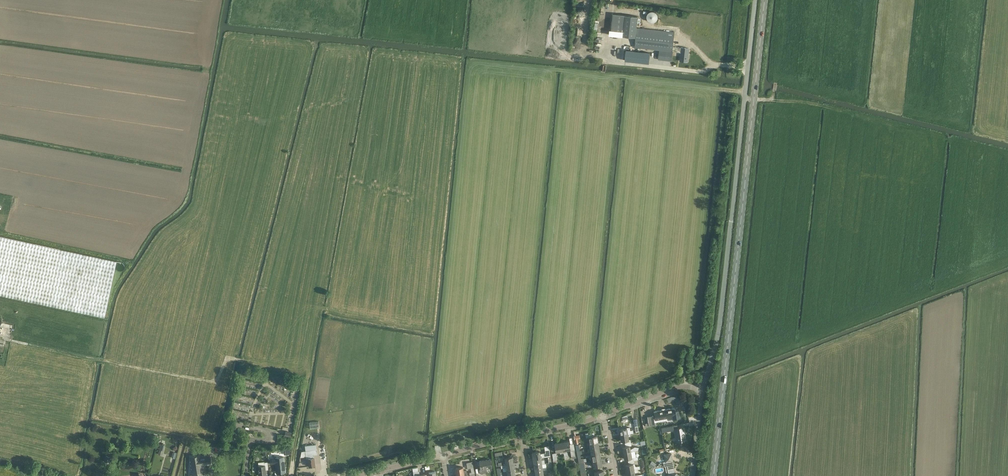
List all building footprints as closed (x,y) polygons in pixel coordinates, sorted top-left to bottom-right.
[(651,10),(648,19),(656,22),(659,13),(651,10)] [(622,36),(636,37),(638,16),(625,15),(614,13),(612,31),(623,32),(622,36)] [(680,61),(688,62),(689,48),(673,46),(674,32),(637,28),(635,47),(659,50),(658,59),(672,61),(673,51),(681,52),(680,61)] [(645,60),(650,60),(650,52),(626,50),(625,60),(645,62),(645,60)] [(105,317),(113,279),(117,261),(57,248),(57,249),(0,237),(0,294),(45,304),(105,317)] [(649,425),(655,424),(654,422),(664,420),(664,419),(667,419),(666,418),(672,417),(673,419),(676,418),(676,417),(680,416),(679,411),(675,412),(674,407),(665,409),(665,408),(661,408),(662,410),(653,411),(654,416),(653,416),(653,415),(647,416),(649,425)] [(673,442),(685,440),(684,434),(685,434),(683,427),(674,429),(676,441),(673,442)] [(589,443),(598,441),(597,435),(594,435),(594,432),(586,433),(586,437),(588,437),(589,443)] [(628,436),(630,436),(630,433),(620,435),(621,441),(624,440),(625,443),(631,442),(631,439),(629,440),(628,436)] [(561,442),(563,453),(567,452),(566,450),(570,449),(569,441),(561,442)] [(559,451),(560,454),(563,453),(561,442),(554,443),(556,452),(559,451)] [(623,453),(631,452),(638,450),(639,447),(635,446),(630,449),(630,446),(632,445),(631,442),(625,443),(625,446),(622,447),(623,453)] [(308,458),(309,466),(315,465),(314,455),(317,454),(316,444),(305,446),(305,451),(306,458),(308,458)] [(532,452),(533,459),(541,458),(544,457),(548,457),(550,456),(549,446),(544,447),(545,453),(540,454),(540,451),(532,452)] [(628,461),(634,460),(638,459),(637,456),(632,457),(631,452),(623,453),(624,459),(628,458),(628,461)] [(677,473),(675,474),(671,453),(664,455),(665,462),(663,462),(664,466),(667,466),(668,475),(666,475),(677,475),(677,473)] [(189,475),(205,475),(203,475),(202,465),(211,464),(210,456),(200,457),(200,455),(190,457),(192,475),(189,475)] [(275,463),(276,473),(286,472),(285,467),(284,457),(270,458),(271,464),(275,463)] [(496,464),(496,466),(501,466),(513,463),(512,457),(505,458),(505,461),(498,462),(498,459),(495,460),(496,464)] [(541,458),(533,459),(534,465),(542,464),(545,463),(544,460),(544,457),(541,458)] [(490,458),(479,460),(480,469),(492,468),(490,458)] [(625,465),(626,471),(637,469),(640,468),(639,466),(636,466),(635,465),(634,460),(628,461),(629,464),(625,465)] [(258,466),(259,475),(266,475),(265,470),(268,469),(267,462),(264,462),(265,465),(258,466)] [(507,471),(514,470),(513,463),(501,466),(501,468),(502,468),(503,471),(507,471)]
